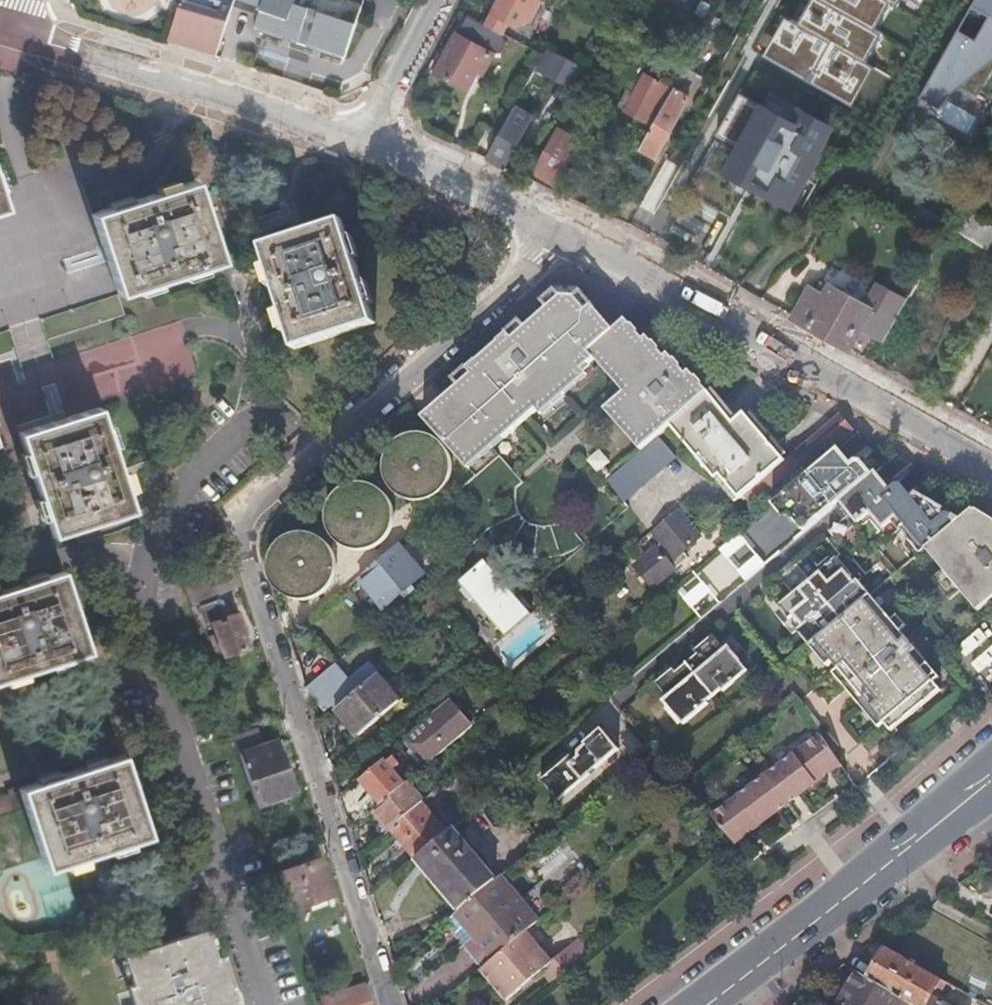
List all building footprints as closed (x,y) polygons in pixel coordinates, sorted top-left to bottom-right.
[(190,0),(179,0),(168,36),(214,48),(225,11),(190,0)] [(227,0),(190,0),(225,11),(228,0),(227,0)] [(228,0),(254,9),(245,33),(286,47),(284,52),(303,58),(305,53),(338,65),(356,14),(317,0),(228,0)] [(541,0),(497,0),(486,18),(485,21),(503,30),(509,19),(516,23),(530,20),(541,0)] [(763,50),(848,99),(868,65),(863,61),(879,33),(872,29),(889,0),(807,0),(794,22),(783,16),(763,50)] [(914,105),(966,133),(975,116),(944,99),(991,60),(991,0),(972,0),(914,105)] [(481,18),(467,10),(455,31),(491,51),(501,49),(506,39),(503,30),(485,21),(481,18)] [(470,88),(491,51),(455,31),(443,54),(439,51),(431,66),(470,88)] [(570,83),(580,66),(544,46),(534,65),(569,85),(570,83)] [(591,70),(580,64),(580,66),(570,83),(580,89),(591,70)] [(616,103),(650,122),(666,94),(638,78),(631,91),(624,87),(616,103)] [(650,122),(638,144),(653,153),(690,88),(674,79),(666,94),(650,122)] [(513,103),(509,110),(526,119),(529,113),(513,103)] [(733,169),(763,186),(788,199),(792,192),(798,195),(806,180),(804,178),(824,141),(821,139),(828,126),(801,112),(794,124),(763,108),(756,120),(748,116),(739,132),(720,122),(704,152),(730,166),(733,169)] [(509,110),(485,154),(502,164),(526,119),(509,110)] [(559,119),(555,127),(578,139),(582,132),(559,119)] [(578,139),(555,127),(531,170),(554,182),(578,139)] [(646,203),(671,211),(685,165),(660,157),(646,203)] [(761,191),(763,186),(733,169),(731,174),(761,191)] [(193,183),(90,214),(114,290),(216,259),(193,183)] [(374,322),(342,220),(261,245),(295,348),(374,322)] [(839,260),(829,278),(865,298),(862,304),(874,311),(887,287),(839,260)] [(858,339),(865,328),(874,311),(862,304),(865,298),(829,278),(823,288),(812,281),(796,312),(844,338),(847,333),(858,339)] [(544,297),(550,304),(566,290),(575,291),(585,303),(593,296),(583,284),(560,283),(544,297)] [(460,385),(425,417),(461,459),(495,429),(497,432),(503,438),(536,409),(579,371),(593,358),(623,391),(603,409),(639,450),(654,437),(666,427),(709,390),(690,368),(687,371),(683,366),(675,356),(670,350),(664,355),(655,344),(647,335),(643,338),(637,331),(624,316),(616,323),(593,296),(585,303),(575,291),(566,290),(550,304),(532,319),(516,333),(511,327),(467,365),(474,374),(460,385)] [(865,328),(882,337),(891,321),(874,311),(865,328)] [(527,313),(511,327),(516,333),(532,319),(527,313)] [(640,328),(637,331),(643,338),(647,335),(640,328)] [(678,353),(675,356),(683,366),(687,363),(678,353)] [(453,377),(460,385),(474,374),(467,365),(453,377)] [(583,376),(579,371),(536,409),(540,414),(583,376)] [(718,382),(709,390),(734,420),(743,412),(718,382)] [(709,390),(666,427),(692,457),(734,420),(709,390)] [(92,402),(14,426),(48,529),(125,503),(92,402)] [(785,461),(791,456),(749,408),(743,412),(785,461)] [(764,478),(785,461),(743,412),(734,420),(692,457),(714,483),(720,478),(739,500),(764,478)] [(835,419),(791,456),(798,464),(804,472),(822,458),(819,455),(827,448),(829,451),(852,432),(838,416),(835,419)] [(863,430),(794,488),(804,500),(830,478),(843,494),(871,471),(893,452),(875,444),(863,430)] [(463,462),(468,468),(503,438),(497,432),(463,462)] [(654,437),(639,450),(602,482),(619,503),(672,458),(654,437)] [(599,449),(586,460),(598,473),(610,462),(599,449)] [(798,464),(791,456),(785,461),(764,478),(772,487),(798,464)] [(924,549),(960,519),(887,477),(881,482),(871,471),(843,494),(837,500),(846,512),(826,529),(836,542),(832,545),(821,533),(759,585),(763,589),(787,619),(782,623),(791,634),(796,630),(808,645),(863,600),(870,594),(881,585),(924,549)] [(321,492),(337,551),(397,535),(381,476),(321,492)] [(733,505),(739,500),(720,478),(714,483),(733,505)] [(973,508),(961,518),(979,539),(991,529),(973,508)] [(699,540),(676,513),(653,533),(662,545),(635,567),(652,588),(686,560),(681,554),(699,540)] [(924,549),(942,570),(930,579),(947,600),(959,590),(977,611),(991,599),(991,530),(991,529),(979,539),(961,518),(960,519),(924,549)] [(423,519),(414,527),(447,566),(457,557),(423,519)] [(272,597),(335,593),(331,530),(269,533),(272,597)] [(738,578),(742,583),(766,563),(741,534),(722,550),(724,553),(678,591),(701,618),(724,599),(720,593),(738,578)] [(396,547),(356,583),(382,611),(423,577),(396,547)] [(538,612),(492,558),(462,584),(512,636),(538,612)] [(236,584),(230,565),(211,572),(218,590),(236,584)] [(0,585),(0,675),(84,647),(57,566),(0,585)] [(218,590),(211,572),(179,583),(185,602),(218,590)] [(870,594),(863,600),(880,621),(887,615),(870,594)] [(863,600),(808,645),(826,665),(831,672),(876,726),(884,736),(938,690),(931,682),(912,659),(919,654),(900,632),(891,620),(887,615),(880,621),(863,600)] [(221,602),(205,608),(221,656),(246,647),(235,614),(226,617),(221,602)] [(898,615),(891,620),(900,632),(908,626),(898,615)] [(662,699),(682,722),(706,702),(705,700),(712,694),(719,688),(721,690),(745,669),(726,645),(723,648),(710,633),(692,649),(695,652),(674,670),(671,666),(653,681),(666,697),(662,699)] [(808,645),(802,650),(819,670),(826,665),(808,645)] [(937,677),(919,654),(912,659),(931,682),(937,677)] [(353,686),(334,664),(307,687),(326,710),(353,686)] [(870,731),(876,726),(831,672),(825,677),(870,731)] [(376,676),(335,711),(346,723),(358,737),(360,735),(384,715),(399,702),(376,676)] [(408,741),(427,764),(465,730),(446,708),(408,741)] [(340,728),(352,742),(358,737),(346,723),(340,728)] [(570,751),(539,777),(557,797),(617,748),(599,727),(583,740),(585,742),(579,748),(579,753),(580,754),(575,758),(570,751)] [(788,803),(840,763),(819,734),(766,774),(713,815),(735,844),(788,803)] [(236,750),(254,804),(292,791),(274,738),(236,750)] [(117,750),(16,782),(42,864),(143,830),(117,750)] [(382,763),(357,783),(377,806),(401,785),(382,763)] [(420,802),(404,783),(401,785),(377,806),(373,809),(390,828),(420,802)] [(424,799),(420,802),(390,828),(415,856),(449,828),(424,799)] [(449,828),(415,856),(415,857),(432,875),(437,871),(464,901),(495,875),(452,825),(449,828)] [(17,845),(13,829),(0,832),(0,841),(2,849),(17,845)] [(280,881),(292,917),(331,904),(324,884),(330,882),(325,866),(280,881)] [(458,906),(446,916),(486,961),(529,927),(542,916),(502,870),(495,875),(464,901),(458,906)] [(432,875),(458,906),(464,901),(437,871),(432,875)] [(202,926),(208,945),(213,943),(207,924),(202,926)] [(215,1004),(231,1004),(225,989),(224,985),(228,983),(219,956),(213,958),(208,945),(202,926),(192,929),(213,996),(215,1004)] [(486,961),(482,964),(508,996),(523,984),(537,972),(543,967),(553,979),(580,957),(569,945),(554,957),(529,927),(486,961)] [(213,996),(192,929),(124,953),(131,976),(133,982),(128,984),(135,1004),(215,1004),(213,996)] [(887,946),(869,977),(903,996),(912,1001),(919,1004),(950,1004),(932,995),(930,1000),(920,995),(926,984),(935,989),(937,985),(943,988),(947,981),(887,946)] [(131,976),(124,953),(117,955),(124,978),(131,976)] [(87,965),(79,968),(82,976),(90,973),(87,965)] [(858,970),(839,1001),(846,1004),(898,1004),(903,996),(869,977),(858,970)] [(540,977),(537,972),(523,984),(526,988),(540,977)] [(231,1004),(234,1004),(239,1003),(233,986),(225,989),(231,1004)] [(320,1000),(322,1004),(368,1004),(362,986),(320,1000)] [(974,997),(971,1003),(975,1004),(988,1004),(974,997)]
